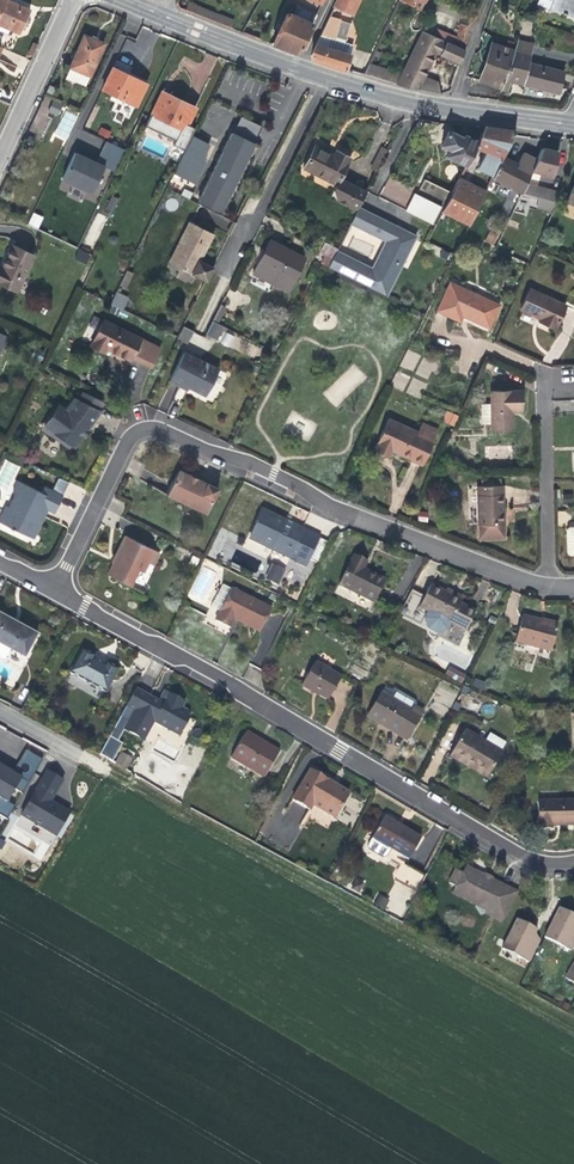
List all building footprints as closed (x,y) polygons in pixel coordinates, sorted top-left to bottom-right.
[(30,11),(14,3),(6,0),(0,0),(0,31),(7,34),(10,28),(20,33),(30,11)] [(334,6),(352,14),(359,0),(337,0),(334,6)] [(419,9),(424,0),(400,0),(419,9)] [(540,6),(550,10),(551,8),(563,13),(562,14),(566,15),(573,18),(573,0),(543,0),(540,6)] [(295,17),(312,25),(317,15),(300,7),(295,17)] [(284,21),(282,25),(279,30),(272,44),(295,53),(301,49),(312,25),(295,17),(287,13),(284,21)] [(320,36),(334,40),(340,19),(329,16),(320,36)] [(457,40),(426,26),(423,31),(465,50),(468,31),(467,27),(467,26),(461,24),(457,40)] [(482,60),(485,62),(491,43),(493,37),(483,30),(480,37),(483,40),(479,50),(482,60)] [(401,74),(397,85),(418,90),(425,76),(429,66),(437,51),(441,54),(440,55),(460,64),(465,50),(423,31),(422,31),(401,74)] [(85,87),(104,43),(95,39),(84,34),(64,78),(85,87)] [(334,40),(320,36),(311,55),(312,59),(329,65),(345,69),(351,50),(348,49),(349,45),(334,40)] [(518,40),(514,51),(504,80),(505,80),(506,77),(522,81),(521,84),(558,93),(563,72),(546,67),(528,63),(533,44),(518,40)] [(503,47),(491,43),(485,62),(479,80),(501,88),(504,80),(514,51),(503,47)] [(388,82),(391,71),(368,63),(363,75),(388,82)] [(102,89),(136,106),(146,84),(129,76),(113,68),(102,89)] [(388,82),(397,85),(401,74),(391,71),(388,82)] [(438,81),(425,76),(418,90),(440,95),(438,81)] [(501,90),(508,91),(510,81),(521,84),(522,81),(506,77),(505,80),(504,80),(501,88),(501,90)] [(55,88),(49,85),(46,93),(51,96),(55,88)] [(187,125),(196,108),(178,99),(168,94),(166,98),(160,95),(151,114),(181,129),(184,131),(187,125)] [(48,112),(58,116),(62,103),(53,100),(48,112)] [(145,126),(175,141),(181,129),(151,114),(145,126)] [(241,116),(233,133),(253,143),(262,126),(241,116)] [(195,129),(187,125),(184,131),(181,129),(175,141),(173,145),(184,151),(192,136),(195,129)] [(486,152),(501,159),(502,157),(514,134),(515,130),(500,128),(484,126),(478,141),(476,147),(486,152)] [(464,135),(463,138),(459,136),(448,131),(441,145),(450,150),(447,156),(467,166),(476,147),(478,141),(464,135)] [(233,133),(231,133),(198,201),(222,212),(255,144),(253,143),(233,133)] [(209,144),(192,136),(184,151),(174,172),(195,182),(204,163),(200,161),(204,153),(209,144)] [(106,141),(96,163),(104,167),(114,171),(124,149),(106,141)] [(450,150),(441,145),(438,152),(447,156),(450,150)] [(303,168),(336,185),(340,179),(350,158),(336,151),(334,155),(328,153),(314,146),(303,168)] [(378,171),(388,150),(382,147),(372,168),(378,171)] [(532,170),(551,176),(554,164),(557,152),(542,148),(536,160),(532,169),(533,170),(532,170)] [(518,150),(512,162),(531,172),(532,170),(533,170),(532,169),(536,160),(526,154),(518,150)] [(493,175),(501,159),(486,152),(478,168),(493,175)] [(96,163),(75,153),(62,179),(92,193),(104,167),(96,163)] [(512,162),(502,157),(501,159),(493,175),(493,177),(522,193),(526,184),(531,172),(512,162)] [(340,179),(336,185),(333,191),(336,200),(357,210),(359,208),(367,192),(340,179)] [(417,194),(441,207),(444,208),(452,193),(424,179),(417,194)] [(452,193),(463,199),(470,184),(459,179),(452,193)] [(470,224),(486,192),(470,184),(463,199),(452,193),(444,208),(443,211),(470,224)] [(559,193),(526,184),(522,193),(540,198),(538,207),(552,211),(559,193)] [(433,224),(441,207),(417,194),(414,193),(405,210),(433,224)] [(111,196),(106,210),(113,213),(119,199),(111,196)] [(360,227),(367,212),(359,208),(357,210),(351,223),(360,227)] [(394,226),(367,212),(360,227),(386,241),(371,269),(337,251),(332,259),(328,267),(386,296),(394,280),(390,278),(404,250),(408,252),(415,237),(394,226)] [(42,218),(32,214),(28,224),(37,229),(42,218)] [(190,272),(193,274),(199,261),(205,250),(213,234),(189,223),(169,262),(180,268),(190,272)] [(486,242),(495,244),(498,234),(488,232),(486,242)] [(292,282),(304,258),(270,240),(265,250),(262,255),(253,274),(263,279),(267,270),(292,282)] [(324,241),(318,252),(332,259),(337,251),(338,249),(324,241)] [(34,255),(12,245),(6,260),(2,268),(0,267),(0,284),(18,292),(34,255)] [(87,264),(91,255),(78,249),(74,258),(87,264)] [(199,261),(193,274),(206,281),(212,268),(199,261)] [(185,281),(190,272),(180,268),(176,276),(185,281)] [(119,285),(125,288),(132,273),(127,270),(119,285)] [(287,291),(292,282),(267,270),(263,279),(287,291)] [(489,328),(499,305),(450,283),(437,311),(460,321),(462,316),(465,317),(489,328)] [(565,305),(530,289),(520,309),(538,317),(540,318),(539,321),(554,328),(565,305)] [(110,304),(122,309),(127,298),(116,293),(110,304)] [(221,305),(212,321),(217,323),(225,307),(221,305)] [(151,367),(160,348),(104,320),(90,346),(105,353),(107,348),(112,351),(116,353),(130,360),(131,357),(151,367)] [(217,339),(223,326),(217,323),(212,321),(206,333),(217,339)] [(187,342),(192,331),(183,326),(177,337),(187,342)] [(1,354),(9,337),(0,333),(0,353),(1,354)] [(200,347),(204,339),(194,333),(189,341),(200,347)] [(184,352),(170,380),(182,387),(184,384),(189,386),(206,395),(219,369),(184,352)] [(218,371),(208,400),(215,402),(225,374),(218,371)] [(490,403),(491,423),(491,430),(512,429),(512,410),(515,410),(521,410),(520,390),(490,391),(490,403)] [(87,429),(99,412),(99,411),(99,410),(102,401),(83,392),(79,400),(78,401),(69,413),(66,411),(59,406),(45,425),(74,447),(83,435),(87,429)] [(78,401),(78,400),(75,398),(66,411),(69,413),(78,401)] [(490,403),(486,403),(481,404),(481,408),(482,424),(491,423),(490,403)] [(442,421),(454,426),(459,415),(447,410),(442,421)] [(418,432),(389,418),(374,449),(389,456),(392,449),(399,452),(412,458),(411,459),(422,464),(436,433),(421,426),(418,432)] [(421,426),(436,433),(438,429),(423,422),(421,426)] [(42,429),(72,450),(74,447),(45,425),(42,429)] [(179,469),(167,495),(206,513),(218,488),(198,478),(179,469)] [(60,477),(56,485),(65,489),(69,482),(60,477)] [(0,518),(0,523),(21,533),(23,528),(35,534),(44,515),(42,514),(45,508),(47,509),(54,513),(63,496),(62,495),(53,491),(44,487),(41,492),(18,481),(12,493),(15,494),(9,507),(6,506),(0,518)] [(53,491),(62,495),(65,489),(56,485),(53,491)] [(479,524),(504,524),(504,506),(503,485),(500,485),(482,485),(477,486),(478,524),(479,524)] [(264,510),(250,538),(305,565),(319,537),(292,524),(290,528),(284,525),(286,521),(264,510)] [(504,537),(504,524),(479,524),(479,538),(504,537)] [(33,539),(35,534),(23,528),(21,533),(33,539)] [(155,550),(124,535),(114,556),(116,557),(107,574),(130,585),(138,570),(143,572),(148,563),(155,550)] [(320,538),(312,555),(317,558),(326,541),(320,538)] [(160,553),(155,550),(148,563),(154,565),(160,553)] [(352,558),(365,564),(366,561),(353,555),(352,558)] [(339,584),(374,602),(385,579),(366,570),(363,569),(365,564),(352,558),(339,584)] [(188,597),(200,603),(216,572),(203,566),(188,597)] [(269,581),(276,567),(273,566),(266,580),(269,581)] [(276,585),(284,571),(276,567),(269,581),(276,585)] [(211,606),(220,611),(231,589),(222,584),(211,606)] [(431,584),(419,607),(428,612),(425,618),(428,628),(437,633),(447,630),(451,623),(466,631),(476,611),(466,606),(470,600),(464,597),(462,600),(445,592),(431,584)] [(260,631),(271,608),(231,588),(231,589),(220,611),(215,620),(230,627),(235,616),(237,617),(240,619),(239,620),(260,631)] [(447,589),(445,592),(462,600),(464,597),(457,594),(447,589)] [(406,608),(416,611),(421,593),(411,590),(406,608)] [(24,655),(37,630),(18,620),(0,610),(0,641),(24,655)] [(516,641),(550,650),(558,624),(546,621),(545,623),(543,622),(522,616),(516,641)] [(82,649),(69,672),(106,692),(119,669),(106,662),(104,665),(98,662),(93,659),(94,655),(82,649)] [(341,677),(315,661),(301,684),(313,692),(314,690),(317,692),(328,698),(341,677)] [(461,682),(465,676),(452,669),(449,676),(461,682)] [(154,699),(135,689),(120,716),(128,720),(124,728),(144,739),(154,721),(169,729),(171,725),(181,730),(188,717),(190,713),(181,708),(185,701),(169,693),(163,703),(154,699)] [(382,691),(367,716),(378,722),(379,720),(385,724),(407,737),(423,711),(415,707),(413,710),(401,703),(400,705),(391,700),(392,698),(382,691)] [(118,741),(124,728),(128,720),(120,716),(110,736),(118,741)] [(171,725),(169,729),(180,735),(181,730),(171,725)] [(502,752),(465,730),(450,755),(468,766),(470,762),(489,773),(502,752)] [(261,744),(262,741),(258,739),(246,731),(244,734),(261,744)] [(264,776),(279,752),(262,741),(261,744),(244,734),(231,756),(264,776)] [(118,741),(110,736),(100,754),(112,761),(122,743),(118,741)] [(6,803),(14,789),(22,794),(42,760),(25,751),(12,774),(11,776),(0,769),(0,799),(6,803)] [(131,759),(121,754),(116,763),(126,768),(131,759)] [(470,762),(468,766),(474,769),(487,777),(489,773),(470,762)] [(0,767),(0,769),(11,776),(12,774),(5,770),(0,767)] [(327,779),(309,769),(292,799),(309,809),(312,804),(334,817),(349,792),(336,785),(335,787),(331,784),(326,781),(327,779)] [(46,772),(21,816),(56,836),(69,813),(56,805),(50,802),(62,781),(46,772)] [(6,803),(0,799),(0,817),(6,820),(14,807),(6,803)] [(538,801),(538,828),(551,828),(551,825),(558,824),(573,824),(573,800),(538,801)] [(409,859),(421,838),(401,826),(384,816),(367,845),(368,849),(382,857),(386,856),(390,848),(409,859)] [(418,891),(427,874),(402,860),(395,874),(396,879),(399,881),(402,883),(410,887),(418,891)] [(501,922),(517,892),(502,884),(465,866),(462,872),(455,869),(448,883),(455,886),(452,892),(475,904),(485,909),(484,913),(493,917),(501,922)] [(397,893),(402,883),(399,881),(393,891),(397,893)] [(405,897),(410,887),(402,883),(397,893),(405,897)] [(378,893),(373,904),(384,910),(389,898),(378,893)] [(474,906),(480,916),(484,913),(485,909),(475,904),(474,906)] [(544,937),(570,950),(573,943),(573,932),(572,931),(573,927),(573,915),(559,907),(544,937)] [(516,919),(502,948),(528,962),(536,945),(530,942),(534,933),(536,929),(516,919)] [(536,945),(539,940),(537,936),(534,933),(530,942),(536,945)] [(565,978),(573,983),(573,962),(565,978)]
